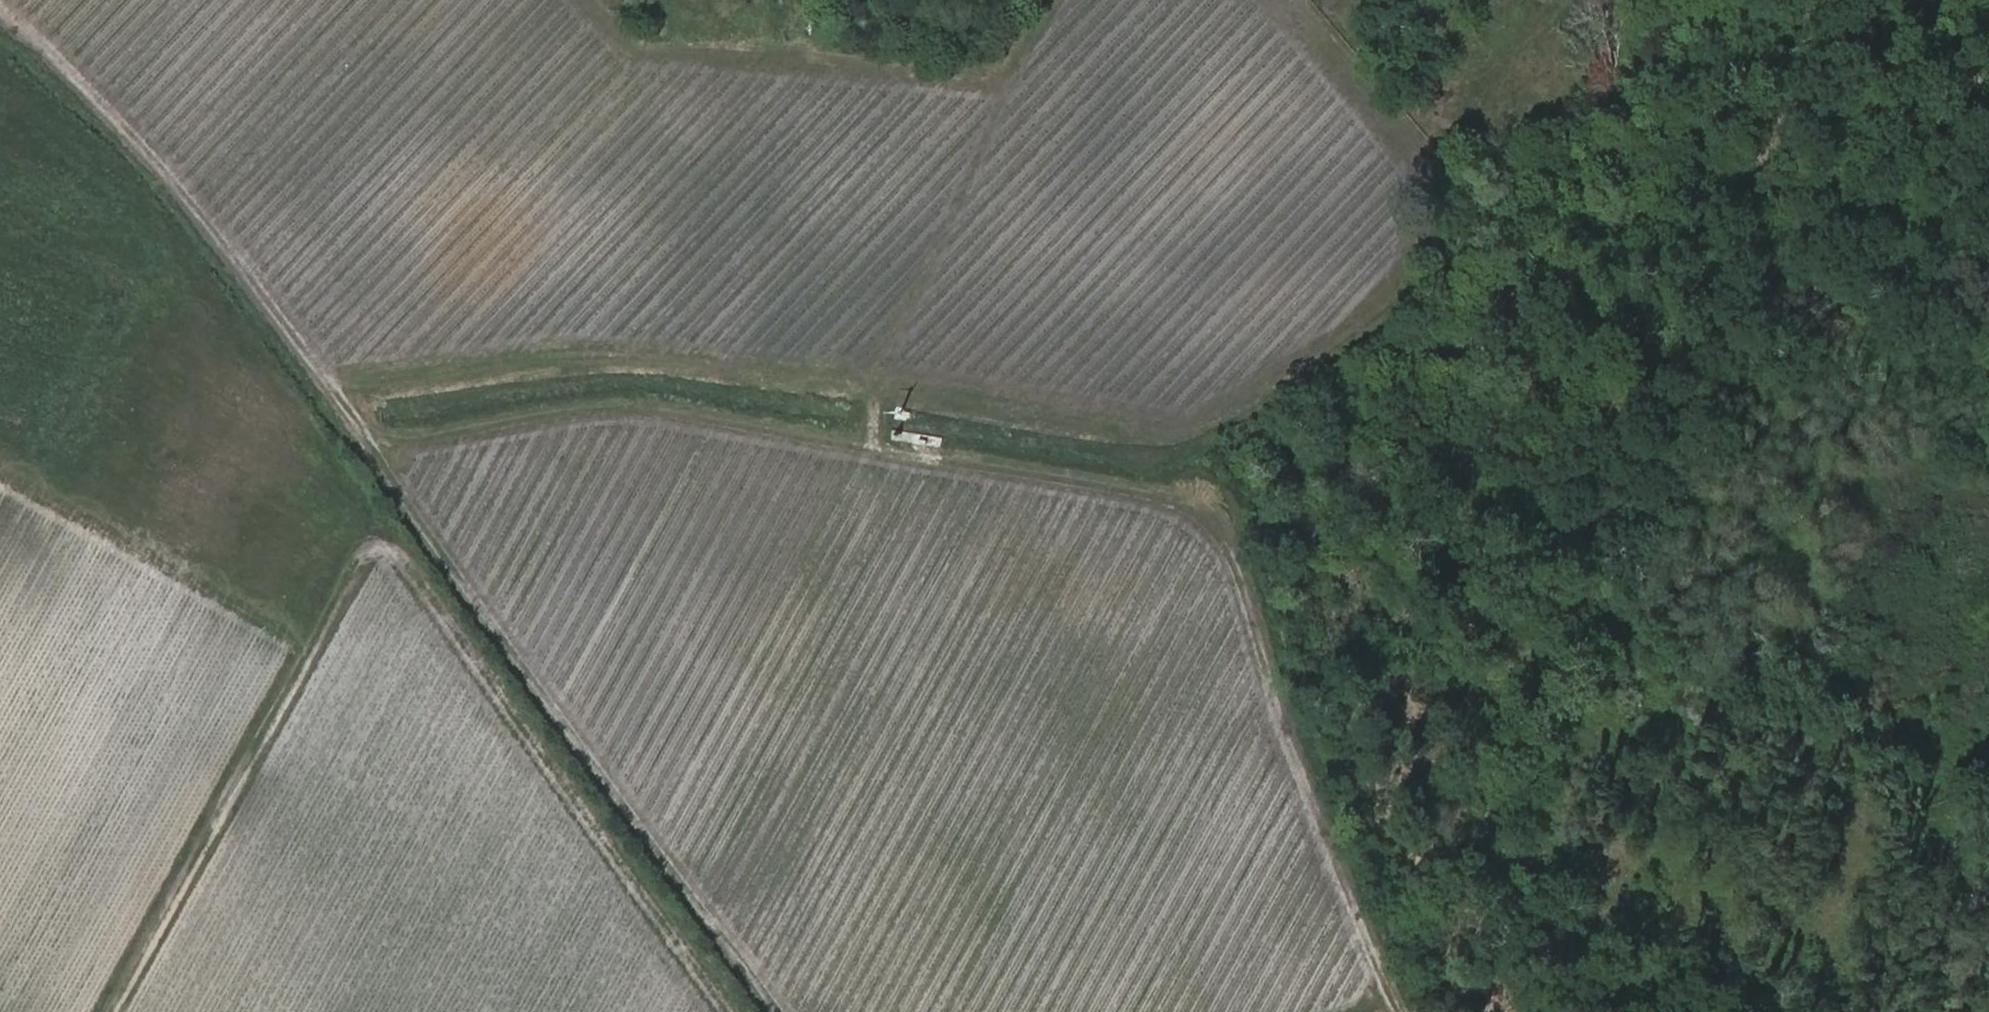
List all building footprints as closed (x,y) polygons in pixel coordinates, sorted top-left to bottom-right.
[(470,43),(432,7),(385,57),(400,71),(420,51),(431,61),(405,89),(417,100),(470,43)]
